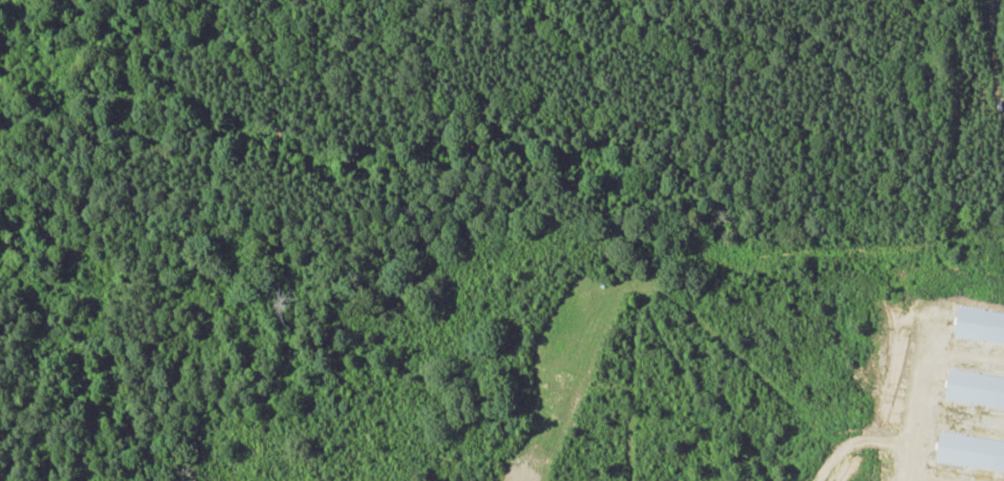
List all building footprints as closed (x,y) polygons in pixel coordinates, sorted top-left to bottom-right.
[(960,307),(956,338),(1003,345),(1003,314),(960,307)] [(1003,411),(1003,378),(950,371),(946,404),(1003,411)] [(941,434),(937,463),(1003,473),(1003,442),(941,434)]
